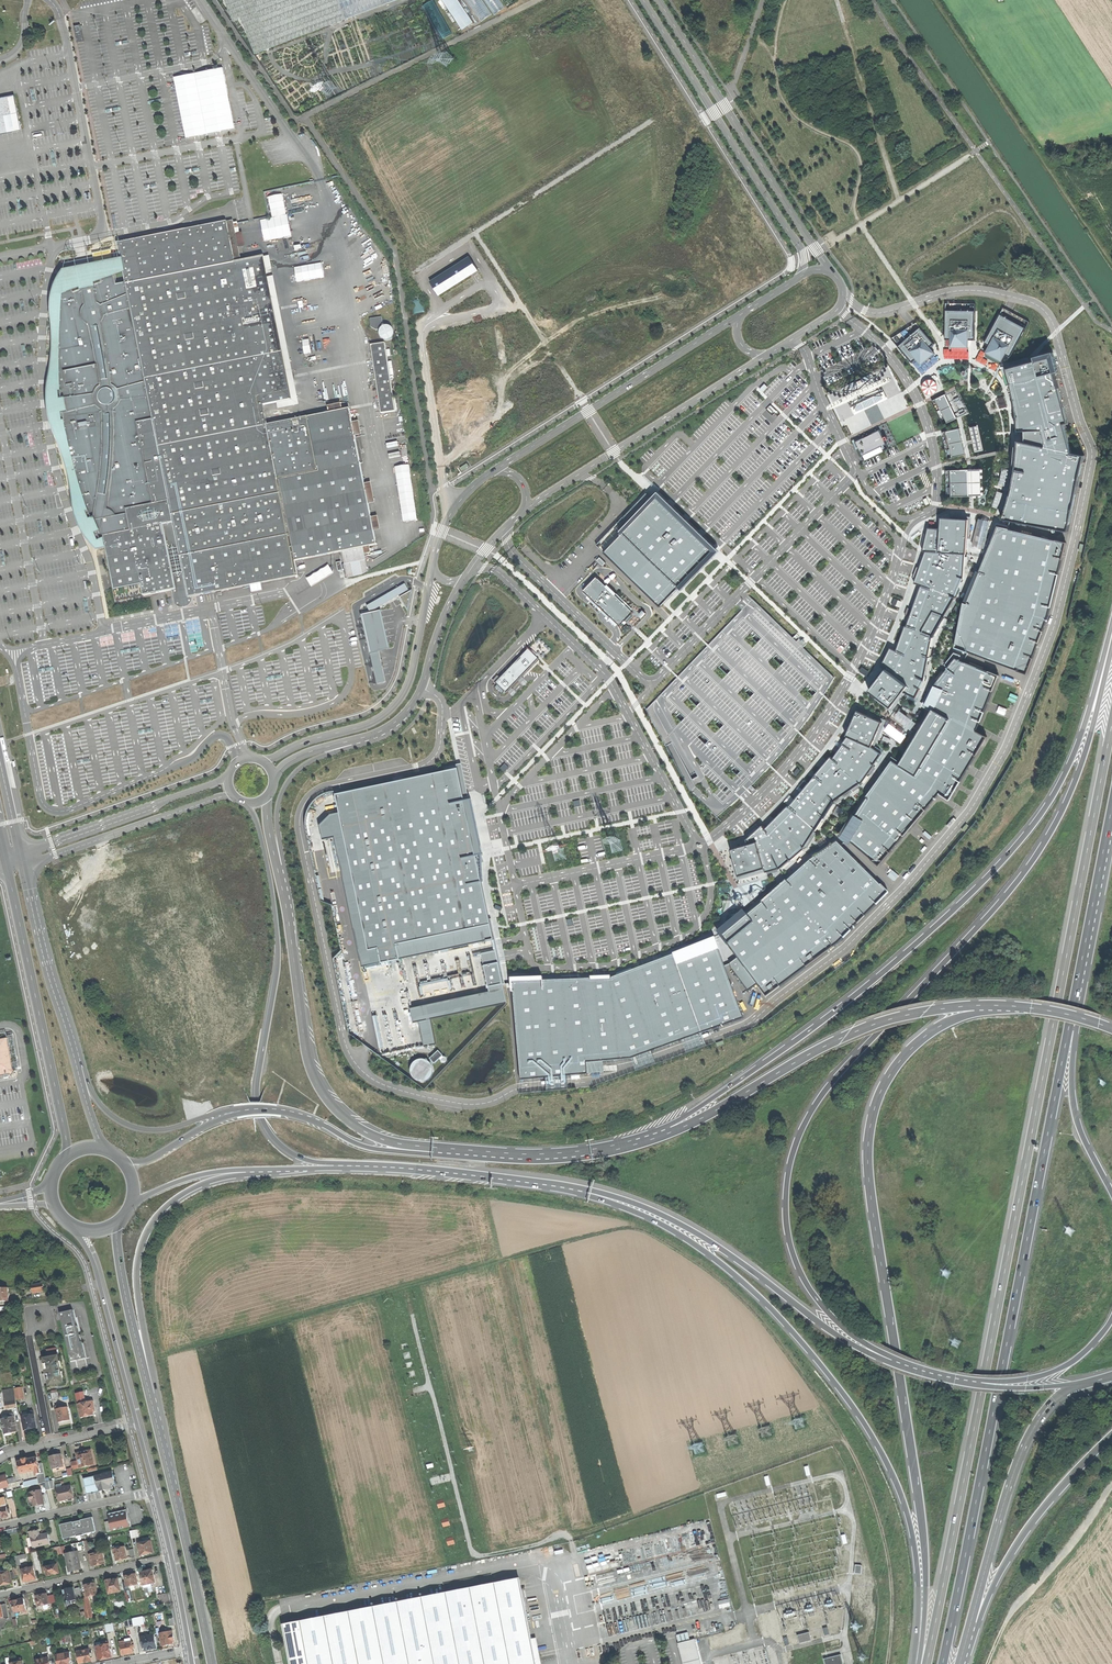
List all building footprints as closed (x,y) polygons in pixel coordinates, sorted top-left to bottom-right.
[(403,0),(225,0),(234,21),(242,19),(258,54),(403,0)] [(425,4),(443,39),(453,34),(436,0),(433,0),(425,4)] [(462,30),(474,24),(461,0),(445,0),(462,30)] [(501,0),(468,0),(482,22),(506,7),(501,0)] [(23,130),(16,95),(0,99),(0,135),(23,130)] [(267,241),(294,235),(286,193),(267,197),(271,218),(263,219),(267,241)] [(236,220),(227,222),(235,262),(240,261),(239,254),(243,254),(236,220)] [(276,298),(271,299),(262,257),(240,261),(235,262),(227,222),(226,221),(188,229),(118,243),(126,283),(153,419),(137,423),(153,504),(99,514),(105,547),(116,602),(161,593),(176,590),(178,599),(187,597),(216,592),(217,596),(222,595),(221,591),(251,585),(260,583),(297,575),(297,574),(305,572),(303,559),(343,551),(364,547),(376,545),(349,408),(306,417),(266,425),(262,405),(291,399),(272,304),(277,303),(276,298)] [(469,255),(429,279),(445,303),(476,282),(470,274),(478,269),(469,255)] [(297,267),(299,281),(327,276),(324,262),(297,267)] [(98,549),(105,547),(99,514),(153,504),(137,423),(153,419),(126,283),(117,285),(115,273),(100,278),(102,280),(95,283),(93,276),(79,278),(81,287),(74,290),(73,287),(59,292),(57,308),(56,321),(55,334),(58,334),(57,358),(54,358),(55,374),(56,392),(59,392),(60,400),(53,401),(54,408),(56,415),(61,414),(62,422),(60,423),(62,437),(65,449),(67,449),(74,477),(71,477),(77,496),(83,514),(86,513),(89,521),(83,523),(89,537),(95,534),(98,541),(95,543),(98,549)] [(414,299),(416,312),(425,311),(424,298),(414,299)] [(968,348),(969,340),(975,340),(975,311),(946,310),(945,340),(951,340),(951,347),(968,348)] [(985,343),(990,346),(986,353),(1001,361),(1005,354),(1010,357),(1026,328),(1000,314),(985,343)] [(380,327),(382,325),(380,317),(369,320),(371,327),(375,330),(378,329),(380,327)] [(386,325),(382,325),(380,327),(378,329),(378,332),(378,335),(380,338),(383,340),(387,340),(391,338),(393,335),(393,332),(392,328),(389,326),(386,325)] [(912,363),(917,359),(922,364),(929,359),(935,353),(930,348),(934,344),(921,327),(898,347),(912,363)] [(380,413),(395,411),(385,343),(371,345),(380,413)] [(1035,357),(1036,361),(1051,357),(1055,372),(1059,371),(1054,352),(1035,357)] [(1005,513),(1002,519),(1010,521),(1067,535),(1085,455),(1072,453),(1065,425),(1068,424),(1055,372),(1051,357),(1036,361),(1006,369),(1009,377),(1012,387),(1014,398),(1016,407),(1017,418),(1018,431),(1025,431),(1026,442),(1018,441),(1018,447),(1016,466),(1016,471),(1012,488),(1010,495),(1005,513)] [(844,426),(869,425),(900,413),(896,402),(875,410),(875,411),(871,411),(871,413),(858,414),(869,410),(867,404),(900,392),(890,366),(834,387),(835,394),(831,395),(833,401),(835,401),(835,407),(842,426),(844,426)] [(935,380),(922,380),(922,393),(935,393),(935,380)] [(945,395),(956,418),(959,417),(968,413),(956,389),(947,394),(945,395)] [(945,395),(935,399),(947,423),(956,418),(945,395)] [(944,425),(947,423),(935,399),(932,401),(944,425)] [(977,426),(970,427),(973,441),(975,451),(982,450),(977,426)] [(960,429),(947,431),(953,457),(965,455),(960,429)] [(855,442),(864,460),(889,448),(885,440),(888,439),(886,436),(884,438),(880,430),(863,438),(855,442)] [(948,458),(953,457),(947,431),(942,432),(948,458)] [(402,461),(408,460),(405,439),(399,440),(402,461)] [(404,521),(419,519),(411,464),(397,466),(404,521)] [(1012,488),(1016,471),(1003,468),(1000,485),(1012,488)] [(968,470),(969,496),(971,496),(981,496),(981,469),(970,469),(968,470)] [(968,470),(951,470),(951,497),(969,496),(968,470)] [(1003,493),(997,491),(993,507),(998,508),(1003,493)] [(658,492),(652,498),(647,493),(597,545),(661,606),(679,587),(682,590),(712,560),(720,551),(658,492)] [(951,515),(950,518),(969,520),(967,536),(970,536),(972,517),(951,515)] [(891,708),(903,692),(916,698),(920,690),(920,689),(924,681),(925,681),(925,676),(926,677),(926,676),(928,663),(929,663),(929,662),(928,662),(929,657),(929,656),(932,637),(933,637),(934,635),(956,597),(955,597),(963,578),(964,579),(966,554),(967,536),(969,520),(950,518),(941,518),(940,529),(928,528),(923,551),(926,551),(920,568),(916,578),(914,583),(921,586),(913,609),(910,616),(907,626),(905,626),(896,650),(891,648),(881,666),(886,669),(883,673),(875,683),(869,691),(877,696),(891,708)] [(984,548),(990,521),(980,519),(973,546),(984,548)] [(991,536),(994,537),(999,526),(1008,528),(1008,526),(997,523),(991,536)] [(958,648),(968,652),(1027,674),(1049,616),(1066,543),(1009,529),(1008,528),(999,526),(994,537),(992,542),(986,557),(967,603),(962,626),(958,648)] [(983,556),(986,557),(992,542),(989,541),(983,556)] [(369,573),(364,547),(343,551),(348,577),(369,573)] [(603,566),(606,563),(600,557),(597,560),(603,566)] [(626,620),(633,612),(631,611),(606,586),(597,577),(583,591),(588,596),(618,624),(620,626),(626,620)] [(262,590),(260,583),(251,585),(252,592),(262,590)] [(412,590),(408,583),(370,606),(374,612),(365,614),(380,684),(390,682),(382,651),(394,648),(386,610),(375,612),(412,590)] [(607,584),(606,586),(631,611),(633,609),(620,596),(607,584)] [(408,612),(412,589),(398,597),(408,612)] [(616,626),(618,624),(588,596),(587,597),(616,626)] [(689,792),(717,817),(738,798),(739,797),(744,793),(749,787),(751,785),(761,776),(770,766),(770,765),(779,756),(798,732),(803,726),(820,701),(823,695),(834,677),(802,648),(799,645),(797,643),(792,638),(751,598),(749,600),(744,606),(741,609),(707,644),(677,677),(645,710),(689,792)] [(962,626),(960,626),(956,648),(968,652),(958,648),(962,626)] [(536,657),(528,649),(527,650),(500,678),(495,684),(497,685),(495,688),(502,695),(504,692),(506,693),(507,692),(511,688),(518,681),(522,677),(524,675),(538,660),(536,657)] [(527,650),(528,649),(536,657),(538,656),(532,650),(531,651),(528,649),(527,650)] [(960,659),(962,655),(955,652),(945,665),(948,667),(956,657),(960,659)] [(847,837),(851,841),(879,865),(940,793),(950,799),(987,737),(977,731),(999,675),(965,661),(961,660),(961,659),(960,659),(956,657),(948,667),(948,668),(945,672),(945,671),(943,673),(944,673),(938,681),(937,681),(935,685),(935,686),(933,690),(926,705),(931,708),(933,709),(899,765),(898,764),(899,763),(898,763),(898,764),(892,760),(884,772),(883,772),(883,773),(878,780),(878,779),(877,780),(878,780),(871,789),(870,790),(871,790),(867,796),(868,797),(856,815),(855,814),(842,835),(846,838),(847,837)] [(875,683),(883,673),(881,671),(873,682),(875,683)] [(930,710),(931,708),(926,705),(933,690),(930,689),(922,706),(930,710)] [(922,691),(920,690),(916,698),(903,692),(891,708),(877,696),(875,699),(892,712),(905,695),(917,702),(922,691)] [(857,710),(866,714),(867,712),(856,707),(851,718),(854,719),(857,710)] [(731,849),(734,858),(739,876),(764,868),(765,871),(766,872),(779,868),(779,869),(790,860),(791,860),(804,849),(804,848),(805,846),(815,831),(816,831),(817,829),(817,828),(821,822),(826,814),(834,802),(851,790),(852,789),(859,784),(861,783),(861,784),(874,765),(877,761),(882,754),(874,748),(872,746),(883,722),(874,718),(866,714),(857,710),(854,719),(847,736),(848,736),(842,744),(843,744),(833,758),(831,756),(815,775),(808,784),(803,790),(789,806),(788,805),(765,828),(763,825),(746,839),(748,844),(731,849)] [(917,723),(900,710),(895,717),(911,730),(917,723)] [(872,746),(874,748),(875,745),(886,720),(875,715),(874,718),(883,722),(872,746)] [(907,736),(890,723),(885,730),(902,743),(907,736)] [(882,754),(877,761),(879,762),(886,753),(875,745),(874,748),(882,754)] [(900,762),(892,756),(881,771),(883,772),(884,772),(892,760),(898,764),(898,763),(899,763),(900,762)] [(457,768),(463,797),(468,797),(467,792),(466,787),(460,762),(456,764),(457,768)] [(463,797),(457,768),(335,795),(339,813),(369,956),(379,954),(381,964),(400,960),(397,945),(490,925),(489,919),(481,882),(477,863),(480,862),(482,862),(483,861),(474,829),(472,829),(470,828),(464,801),(463,797)] [(869,788),(870,790),(871,789),(878,780),(877,780),(878,779),(876,778),(869,788)] [(808,784),(804,780),(799,786),(803,790),(808,784)] [(853,792),(851,790),(834,802),(836,804),(853,792)] [(474,829),(483,861),(483,854),(471,800),(464,801),(470,828),(472,829),(474,829)] [(381,964),(379,954),(369,956),(339,813),(330,815),(319,826),(322,840),(334,838),(362,968),(381,964)] [(851,841),(847,837),(846,838),(842,835),(855,814),(853,813),(839,835),(845,841),(849,844),(851,841)] [(817,833),(815,831),(805,846),(807,848),(817,833)] [(756,985),(765,997),(838,944),(887,894),(840,847),(836,843),(808,861),(804,865),(788,879),(783,883),(774,891),(771,894),(763,901),(720,936),(736,958),(729,963),(729,964),(732,971),(747,992),(756,985)] [(739,876),(734,858),(731,859),(737,879),(765,871),(764,868),(739,876)] [(787,879),(788,879),(804,865),(803,865),(787,879)] [(772,889),(774,891),(783,883),(781,881),(772,889)] [(761,899),(763,901),(771,894),(769,892),(761,899)] [(498,962),(503,984),(505,984),(499,957),(496,942),(495,940),(491,919),(489,919),(490,925),(493,940),(496,950),(498,962)] [(397,945),(400,960),(493,940),(490,925),(397,945)] [(715,939),(719,949),(715,937),(682,947),(684,951),(715,939)] [(513,992),(520,1080),(588,1074),(587,1062),(631,1059),(743,1018),(725,966),(719,949),(715,939),(684,951),(674,954),(674,953),(673,953),(673,954),(665,957),(664,957),(663,958),(648,964),(647,964),(646,964),(645,964),(646,965),(611,978),(590,979),(590,978),(580,979),(580,978),(579,978),(579,979),(563,979),(562,979),(543,980),(512,981),(513,992)] [(496,950),(481,953),(484,966),(498,962),(496,950)] [(503,984),(498,962),(484,966),(488,987),(503,984)] [(512,992),(513,992),(512,981),(543,980),(543,977),(511,978),(511,983),(512,992)] [(431,1020),(507,1004),(503,984),(488,987),(489,992),(410,1009),(413,1023),(419,1022),(431,1020)] [(431,1020),(419,1022),(424,1048),(436,1045),(431,1020)] [(14,1070),(12,1069),(7,1038),(0,1039),(0,1073),(2,1073),(3,1074),(9,1073),(11,1074),(11,1075),(11,1076),(15,1070),(15,1069),(14,1070)] [(438,1050),(429,1059),(434,1064),(442,1055),(438,1050)] [(425,1060),(421,1059),(418,1060),(415,1061),(412,1064),(411,1067),(410,1070),(411,1073),(412,1076),(414,1079),(417,1081),(420,1081),(423,1081),(426,1080),(429,1079),(431,1076),(432,1073),(433,1070),(432,1065),(429,1062),(425,1060)] [(33,1293),(43,1291),(42,1283),(31,1285),(33,1293)] [(0,1287),(0,1300),(8,1300),(8,1294),(8,1287),(0,1287)] [(73,1310),(60,1313),(71,1361),(85,1358),(82,1342),(81,1342),(77,1326),(76,1326),(73,1310)] [(48,1349),(49,1358),(58,1356),(57,1348),(48,1349)] [(56,1384),(63,1383),(58,1356),(49,1358),(44,1359),(50,1385),(56,1384)] [(22,1388),(14,1389),(16,1400),(24,1398),(22,1388)] [(16,1400),(14,1389),(3,1391),(6,1409),(17,1407),(16,1400)] [(76,1394),(78,1404),(85,1403),(83,1392),(76,1394)] [(78,1404),(81,1418),(87,1416),(94,1415),(93,1412),(96,1411),(93,1401),(85,1403),(78,1404)] [(56,1410),(59,1423),(64,1421),(70,1420),(68,1407),(60,1409),(59,1406),(56,1407),(56,1409),(56,1410)] [(22,1416),(25,1430),(31,1429),(37,1428),(34,1414),(33,1411),(29,1412),(29,1415),(22,1416)] [(9,1418),(2,1419),(3,1425),(2,1425),(2,1429),(4,1429),(5,1434),(6,1434),(6,1435),(12,1434),(11,1433),(13,1432),(18,1432),(15,1417),(14,1417),(9,1418)] [(78,1461),(80,1468),(94,1465),(91,1450),(86,1451),(84,1452),(81,1452),(82,1452),(77,1453),(78,1461)] [(53,1472),(66,1469),(64,1458),(62,1459),(61,1454),(55,1455),(50,1457),(53,1472)] [(35,1475),(37,1474),(41,1473),(39,1464),(37,1457),(28,1460),(27,1458),(25,1459),(22,1459),(23,1461),(18,1462),(21,1474),(34,1471),(35,1475)] [(80,1469),(80,1468),(78,1461),(71,1462),(72,1468),(72,1470),(80,1469)] [(96,1477),(84,1479),(87,1494),(99,1491),(110,1489),(110,1486),(111,1486),(111,1485),(114,1485),(116,1485),(113,1471),(102,1474),(102,1475),(95,1476),(96,1477)] [(41,1473),(37,1474),(38,1479),(39,1484),(45,1482),(47,1482),(45,1472),(41,1473)] [(9,1486),(8,1484),(7,1479),(6,1475),(0,1477),(0,1488),(9,1486)] [(53,1481),(47,1482),(45,1482),(47,1490),(55,1488),(53,1481)] [(67,1499),(74,1498),(71,1485),(56,1489),(59,1501),(67,1499)] [(37,1505),(44,1504),(41,1490),(30,1493),(29,1494),(30,1501),(32,1501),(33,1506),(37,1505)] [(9,1517),(8,1513),(8,1509),(7,1506),(0,1508),(0,1519),(4,1518),(9,1517)] [(110,1521),(112,1530),(131,1526),(130,1520),(129,1520),(127,1513),(126,1513),(125,1510),(116,1512),(108,1514),(110,1521)] [(74,1522),(60,1525),(64,1539),(66,1539),(71,1537),(77,1536),(84,1535),(84,1534),(96,1532),(93,1517),(80,1520),(80,1521),(77,1521),(74,1522)] [(130,1531),(132,1538),(139,1537),(138,1529),(130,1531)] [(31,1538),(34,1548),(50,1544),(48,1534),(41,1535),(42,1536),(40,1536),(39,1530),(34,1531),(29,1532),(31,1538)] [(138,1543),(141,1556),(148,1554),(154,1553),(151,1541),(138,1543)] [(116,1549),(114,1549),(117,1561),(123,1560),(127,1559),(125,1547),(120,1548),(116,1549)] [(77,1570),(81,1569),(78,1552),(67,1554),(70,1571),(77,1570)] [(102,1552),(90,1554),(91,1561),(93,1561),(94,1566),(100,1565),(105,1564),(102,1552)] [(14,1557),(16,1565),(17,1567),(21,1566),(20,1560),(28,1558),(27,1554),(14,1557)] [(48,1576),(52,1575),(53,1575),(53,1574),(57,1574),(59,1573),(57,1564),(56,1564),(52,1565),(45,1566),(47,1576),(48,1576)] [(14,1571),(10,1572),(12,1581),(19,1579),(17,1567),(16,1565),(13,1566),(14,1571)] [(21,1569),(24,1582),(30,1580),(36,1579),(33,1566),(21,1569)] [(140,1573),(143,1585),(152,1584),(157,1583),(154,1570),(153,1570),(152,1568),(149,1569),(148,1571),(145,1572),(140,1573)] [(0,1586),(1,1586),(3,1587),(5,1587),(6,1585),(10,1584),(12,1583),(12,1581),(10,1572),(9,1570),(2,1571),(0,1572),(0,1585),(0,1586)] [(125,1576),(127,1587),(138,1584),(135,1574),(130,1575),(125,1576)] [(108,1590),(109,1594),(121,1591),(118,1578),(115,1579),(112,1580),(112,1579),(111,1579),(110,1578),(108,1579),(107,1580),(106,1580),(107,1584),(108,1590)] [(424,1597),(420,1598),(400,1602),(396,1603),(376,1607),(372,1607),(351,1611),(348,1612),(327,1616),(323,1617),(303,1621),(300,1621),(287,1624),(284,1625),(291,1663),(537,1663),(534,1652),(520,1579),(424,1597)] [(90,1584),(85,1585),(87,1595),(85,1596),(85,1597),(89,1597),(98,1595),(95,1583),(90,1584)] [(70,1588),(63,1590),(64,1595),(63,1595),(64,1598),(65,1598),(66,1605),(72,1603),(71,1601),(76,1600),(73,1588),(70,1588)] [(36,1596),(39,1607),(43,1606),(48,1604),(49,1604),(47,1596),(47,1593),(42,1595),(36,1596)] [(169,1593),(159,1595),(161,1603),(170,1601),(169,1593)] [(92,1611),(89,1597),(85,1597),(82,1598),(85,1612),(92,1611)] [(15,1613),(26,1610),(24,1599),(17,1600),(13,1601),(15,1613)] [(721,1600),(721,1607),(732,1606),(732,1599),(721,1600)] [(5,1604),(1,1605),(3,1617),(7,1619),(9,1619),(5,1604)] [(132,1619),(134,1626),(144,1624),(143,1616),(132,1619)] [(126,1628),(134,1626),(132,1619),(125,1620),(126,1628)] [(106,1633),(114,1631),(113,1623),(105,1625),(106,1633)] [(160,1633),(162,1646),(163,1646),(164,1647),(167,1646),(167,1645),(169,1645),(173,1644),(173,1641),(175,1641),(173,1631),(170,1631),(165,1632),(160,1633)] [(809,1632),(797,1635),(799,1643),(811,1640),(809,1632)] [(145,1647),(146,1650),(151,1649),(157,1648),(154,1635),(141,1637),(143,1648),(145,1647)] [(696,1639),(679,1643),(684,1663),(702,1663),(696,1639)] [(105,1659),(111,1657),(109,1644),(107,1644),(107,1642),(103,1643),(103,1645),(96,1646),(99,1660),(105,1659)] [(120,1644),(122,1655),(128,1654),(134,1653),(133,1648),(132,1642),(126,1643),(120,1644)] [(77,1652),(80,1663),(85,1662),(86,1662),(92,1661),(89,1649),(77,1652)] [(56,1655),(58,1663),(70,1663),(72,1663),(70,1652),(56,1655)] [(824,1659),(825,1663),(844,1663),(842,1654),(824,1659)]
